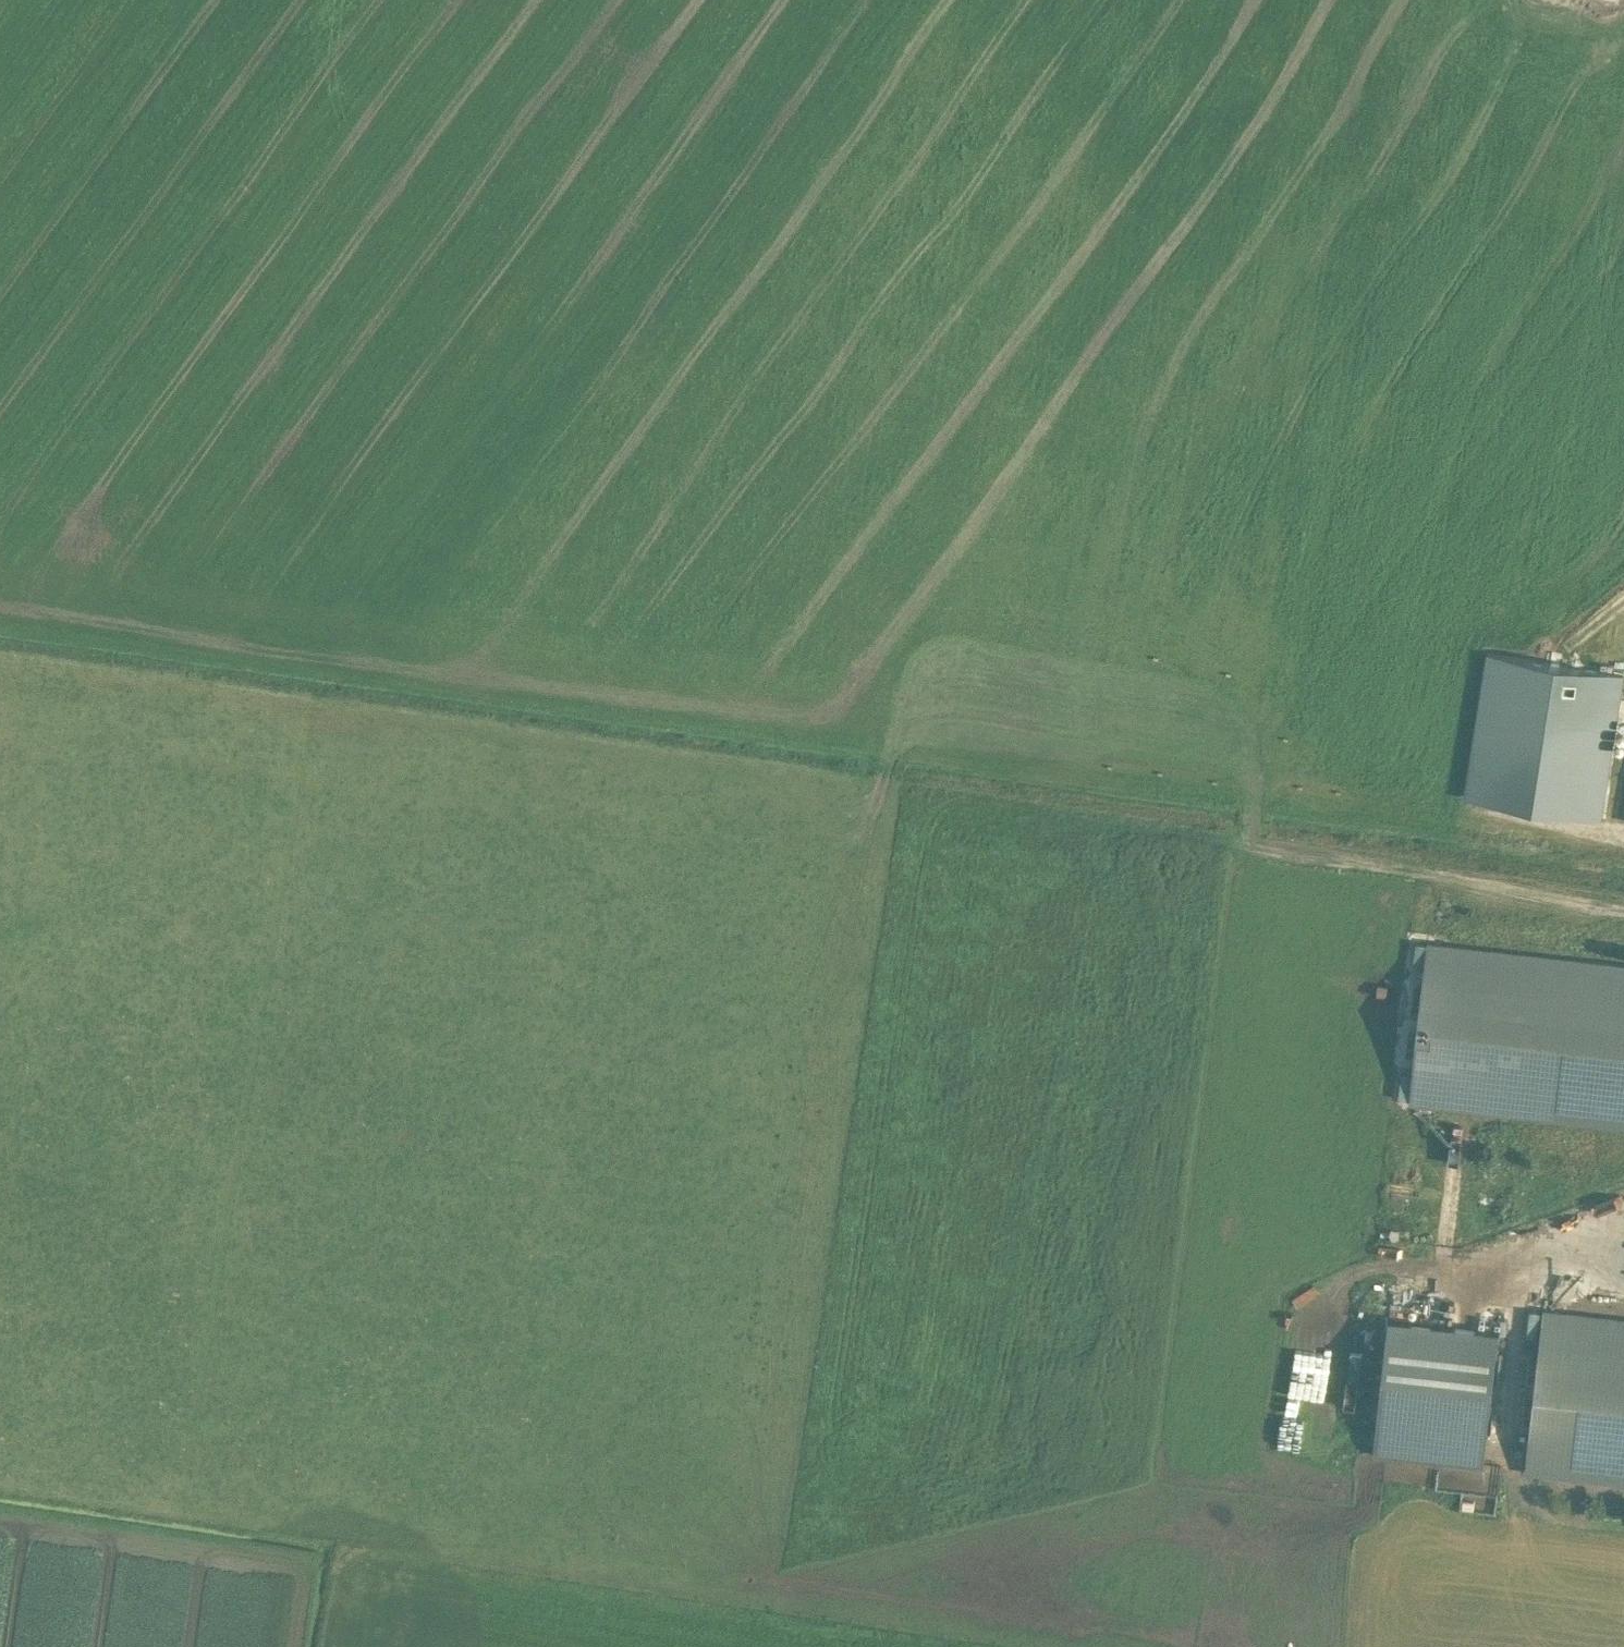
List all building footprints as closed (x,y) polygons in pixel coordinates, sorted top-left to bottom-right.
[(1466,797),(1605,816),(1623,671),(1485,653),(1466,797)] [(1415,965),(1424,967),(1427,943),(1418,942),(1415,965)] [(1427,943),(1409,1102),(1623,1126),(1623,965),(1427,943)] [(1526,1469),(1623,1481),(1623,1320),(1544,1311),(1526,1469)] [(1389,1319),(1376,1426),(1487,1439),(1500,1331),(1389,1319)]
